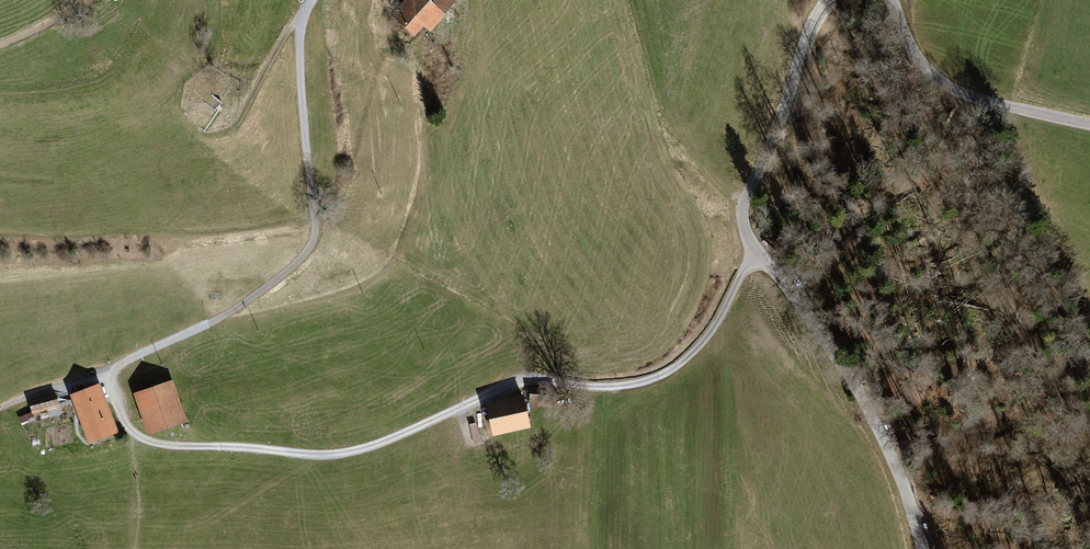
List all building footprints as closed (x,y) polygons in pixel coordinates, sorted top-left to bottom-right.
[(425,0),(406,0),(393,15),(414,34),(423,24),(431,30),(443,17),(425,0)] [(221,103),(211,94),(204,102),(214,111),(221,103)] [(184,422),(169,382),(136,394),(150,434),(184,422)] [(96,385),(74,394),(93,439),(115,431),(96,385)] [(57,393),(28,400),(32,415),(60,408),(57,393)] [(522,398),(488,405),(494,432),(528,425),(522,398)]
